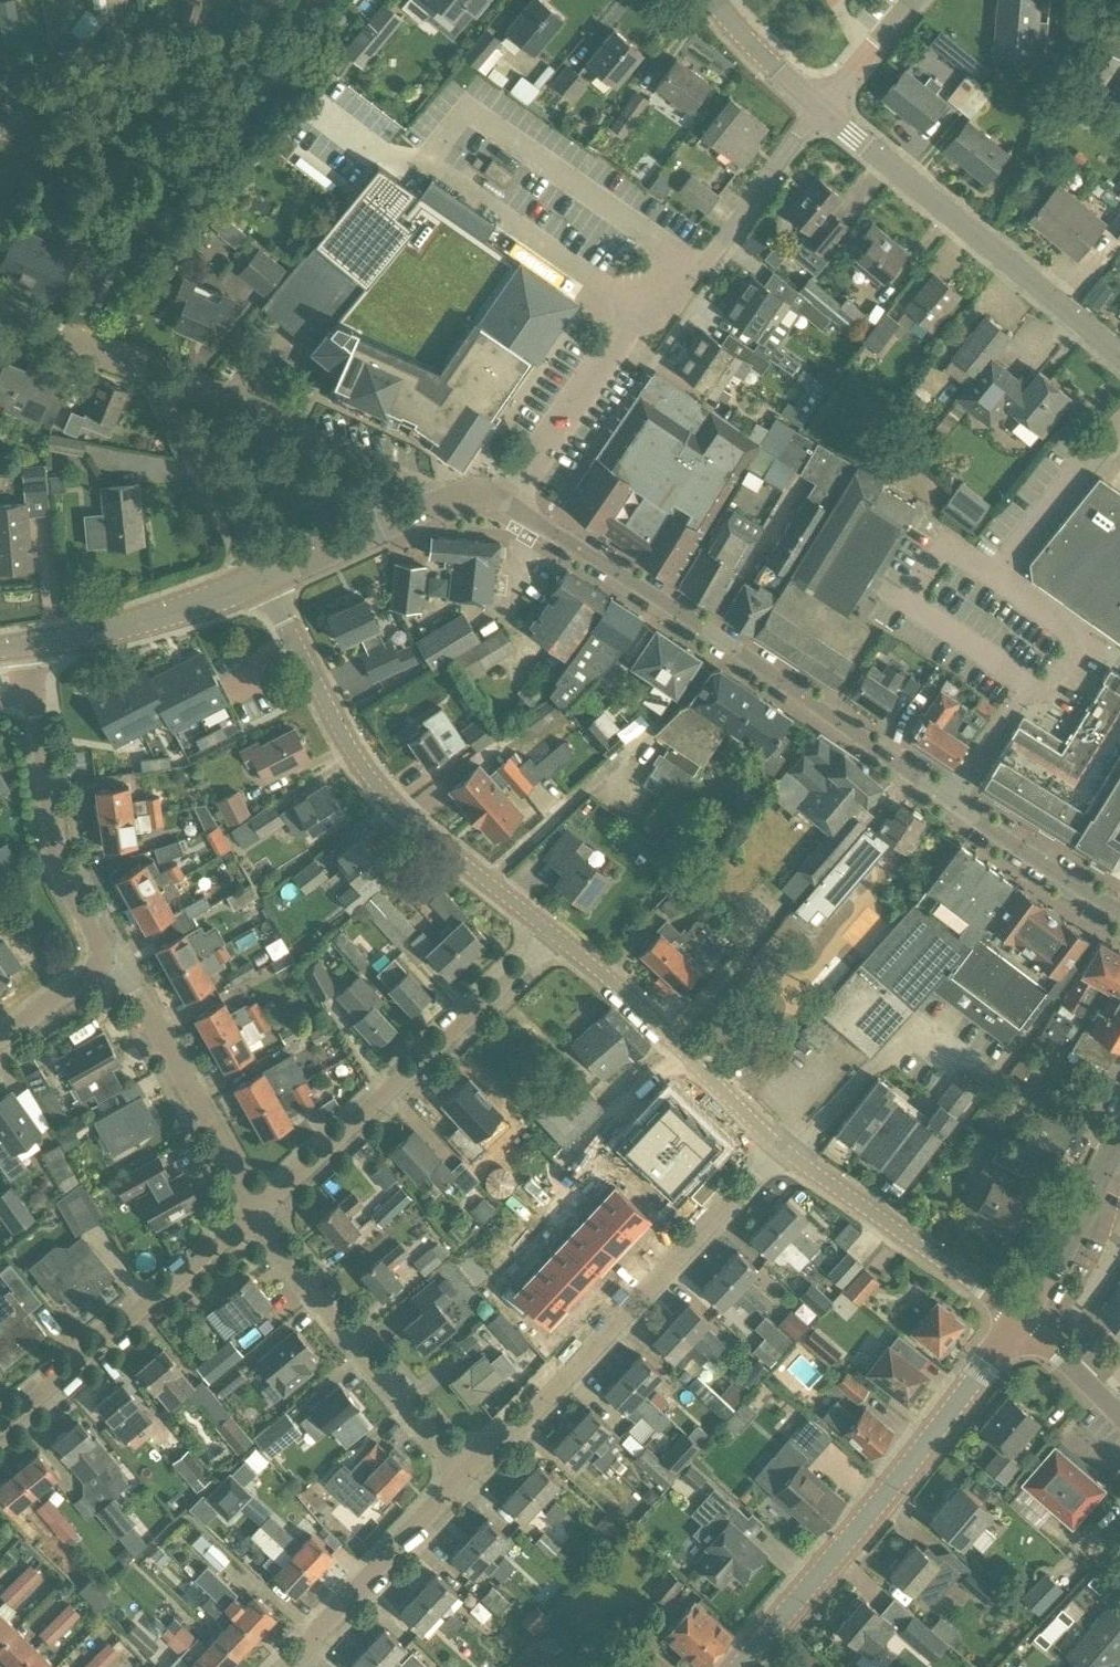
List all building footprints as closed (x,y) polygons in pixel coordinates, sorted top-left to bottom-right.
[(22,34),(16,0),(0,0),(0,26),(2,38),(22,34)] [(107,11),(105,0),(93,0),(95,13),(107,11)] [(201,4),(189,0),(187,0),(180,20),(194,25),(201,4)] [(401,7),(421,23),(437,4),(453,18),(464,5),(476,15),(488,0),(407,0),(401,7)] [(562,19),(540,0),(531,0),(506,29),(534,52),(562,19)] [(998,7),(1002,8),(1000,22),(1000,23),(1037,26),(1037,20),(1039,0),(998,0),(998,7)] [(380,33),(396,14),(382,2),(366,21),(380,33)] [(89,43),(104,21),(88,9),(72,30),(89,43)] [(1111,30),(1119,37),(1119,17),(1111,30)] [(1047,31),(1048,21),(1037,20),(1037,26),(1000,23),(1000,22),(996,22),(995,39),(999,40),(998,56),(1034,59),(1037,30),(1047,31)] [(107,47),(124,45),(121,22),(104,24),(107,47)] [(478,68),(501,40),(486,28),(463,56),(478,68)] [(615,83),(640,53),(613,30),(588,60),(615,83)] [(941,30),(930,44),(966,75),(967,73),(972,77),(982,63),(941,30)] [(1104,45),(1077,82),(1097,97),(1119,64),(1119,57),(1104,45)] [(688,109),(707,82),(676,59),(656,86),(688,109)] [(572,100),(589,81),(568,63),(551,83),(572,100)] [(924,128),(944,103),(905,71),(882,98),(900,113),(902,110),(924,128)] [(971,119),(992,93),(972,77),(967,73),(966,75),(946,99),(971,119)] [(521,75),(509,91),(527,105),(539,88),(521,75)] [(623,136),(649,100),(637,91),(610,127),(623,136)] [(735,173),(752,152),(747,149),(765,127),(730,100),(703,134),(732,157),(725,166),(735,173)] [(11,109),(0,105),(0,132),(1,133),(11,109)] [(984,181),(1007,154),(967,122),(946,147),(968,165),(966,167),(984,181)] [(479,169),(484,162),(476,157),(471,164),(479,169)] [(505,187),(514,174),(491,159),(482,171),(505,187)] [(661,193),(669,182),(657,173),(649,185),(661,193)] [(706,213),(720,195),(691,174),(678,191),(706,213)] [(815,275),(836,250),(831,245),(847,226),(829,212),(841,198),(817,177),(786,214),(809,233),(791,255),(815,275)] [(495,223),(430,178),(420,194),(419,194),(399,218),(361,185),(261,307),(312,348),(311,349),(337,371),(327,394),(344,401),(343,402),(378,417),(378,416),(395,424),(398,419),(409,426),(407,429),(423,439),(422,440),(461,467),(499,412),(497,410),(574,299),(519,262),(484,239),(495,223)] [(1078,258),(1106,224),(1060,185),(1035,216),(1065,241),(1062,245),(1078,258)] [(1107,228),(1119,237),(1119,210),(1107,228)] [(246,233),(220,212),(210,223),(219,230),(217,233),(235,247),(246,233)] [(18,227),(0,264),(0,274),(51,299),(73,254),(71,253),(82,230),(63,220),(52,243),(18,227)] [(878,285),(883,279),(900,259),(891,251),(896,244),(872,224),(860,239),(868,245),(852,264),(878,285)] [(766,241),(752,229),(741,245),(754,255),(766,241)] [(264,296),(286,269),(260,247),(238,274),(264,296)] [(776,267),(785,256),(774,247),(765,258),(776,267)] [(221,294),(195,283),(196,280),(183,275),(172,301),(183,305),(174,325),(176,326),(177,330),(185,334),(189,332),(204,338),(213,318),(224,323),(235,297),(222,291),(221,294)] [(930,329),(958,295),(934,275),(906,309),(930,329)] [(738,295),(775,320),(788,301),(752,276),(738,295)] [(841,305),(809,278),(798,290),(851,334),(867,316),(846,298),(841,305)] [(1106,300),(1095,292),(1088,302),(1099,310),(1106,300)] [(762,339),(775,320),(738,295),(725,314),(762,339)] [(822,330),(831,319),(807,298),(798,309),(822,330)] [(881,355),(897,334),(894,331),(899,323),(885,312),(864,341),(881,355)] [(975,378),(991,358),(1008,337),(985,318),(952,359),(974,377),(975,378)] [(689,350),(727,376),(733,367),(742,378),(750,366),(761,374),(770,361),(744,343),(737,354),(703,330),(689,350)] [(793,374),(801,362),(777,346),(768,358),(793,374)] [(719,387),(727,376),(689,350),(676,369),(725,402),(730,395),(719,387)] [(975,378),(974,377),(963,390),(955,401),(989,427),(1006,406),(1040,434),(1070,398),(1038,372),(1026,387),(991,358),(975,378)] [(5,361),(0,373),(0,400),(7,403),(4,409),(37,422),(57,375),(43,369),(40,376),(5,361)] [(802,368),(795,380),(811,388),(817,377),(802,368)] [(598,457),(567,505),(591,521),(590,523),(603,531),(604,529),(635,550),(633,555),(672,577),(736,473),(741,477),(747,467),(760,443),(697,400),(654,370),(632,401),(636,403),(598,457)] [(109,436),(127,391),(99,379),(83,415),(71,410),(62,430),(76,436),(81,424),(109,436)] [(787,402),(780,413),(800,426),(807,414),(787,402)] [(901,431),(909,421),(899,412),(890,422),(901,431)] [(764,477),(775,458),(794,428),(775,417),(767,431),(760,443),(747,467),(764,477)] [(856,464),(874,436),(860,427),(841,457),(794,428),(775,458),(814,483),(750,584),(743,580),(723,613),(832,682),(868,625),(845,611),(893,533),(897,536),(915,507),(883,486),(886,483),(856,464)] [(82,455),(85,440),(51,434),(49,449),(82,455)] [(24,493),(48,491),(46,464),(22,466),(24,493)] [(680,584),(713,605),(781,487),(764,477),(747,467),(741,477),(725,507),(723,506),(710,529),(716,533),(707,548),(702,545),(678,583),(680,584)] [(65,492),(64,475),(49,476),(50,493),(65,492)] [(1098,477),(1029,562),(1031,579),(1119,643),(1119,492),(1098,477)] [(108,546),(142,543),(136,484),(102,487),(105,512),(83,514),(87,548),(108,546)] [(968,532),(981,516),(951,493),(938,509),(968,532)] [(26,503),(0,505),(0,572),(32,569),(31,553),(35,553),(34,543),(30,544),(26,503)] [(498,563),(500,544),(431,536),(429,557),(445,558),(444,566),(452,567),(448,597),(491,602),(495,563),(498,563)] [(421,611),(426,566),(393,562),(389,608),(421,611)] [(568,659),(611,598),(567,570),(536,614),(531,611),(522,624),(527,627),(525,629),(568,659)] [(447,594),(447,575),(426,574),(426,593),(447,594)] [(611,598),(568,659),(554,679),(556,680),(548,691),(564,710),(616,654),(641,617),(611,598)] [(377,627),(364,599),(329,615),(342,643),(360,635),(367,651),(361,653),(368,668),(373,679),(401,666),(389,640),(383,643),(376,628),(377,627)] [(431,668),(479,639),(462,611),(414,641),(431,668)] [(467,678),(516,649),(503,627),(454,656),(467,678)] [(649,675),(672,642),(656,631),(655,632),(648,627),(631,652),(639,657),(634,665),(649,675)] [(672,642),(649,675),(656,680),(645,697),(659,707),(671,689),(674,692),(697,658),(672,642)] [(200,653),(175,667),(198,713),(224,700),(200,653)] [(614,685),(627,666),(614,657),(601,677),(614,685)] [(882,671),(871,664),(866,672),(850,694),(880,714),(895,692),(893,690),(904,675),(888,664),(882,671)] [(175,667),(149,680),(166,716),(172,727),(198,713),(175,667)] [(522,690),(541,703),(548,691),(556,680),(554,679),(537,667),(521,688),(522,690)] [(1108,667),(1101,679),(1105,681),(1067,743),(1022,716),(979,785),(1107,864),(1119,843),(1119,839),(1110,832),(1119,815),(1119,674),(1108,667)] [(143,668),(116,681),(141,730),(166,716),(149,680),(143,668)] [(731,728),(755,693),(719,669),(711,670),(690,701),(679,705),(654,730),(671,741),(662,755),(658,753),(652,761),(656,764),(650,773),(664,782),(678,792),(690,774),(692,775),(713,743),(726,724),(731,728)] [(921,683),(910,676),(902,688),(913,695),(921,683)] [(116,681),(89,695),(91,700),(99,715),(114,743),(141,730),(116,681)] [(953,763),(978,725),(953,708),(957,702),(941,690),(927,711),(929,713),(913,737),(953,763)] [(778,732),(788,716),(755,693),(731,728),(726,724),(713,743),(726,752),(739,734),(761,748),(754,757),(753,759),(753,760),(752,762),(752,764),(753,766),(753,767),(754,769),(755,771),(756,772),(757,773),(768,780),(784,757),(778,754),(788,738),(778,732)] [(980,696),(971,708),(985,719),(995,707),(980,696)] [(563,711),(553,698),(523,719),(532,732),(563,711)] [(475,749),(495,734),(481,715),(461,729),(475,749)] [(465,743),(452,723),(434,735),(428,726),(418,733),(417,731),(409,736),(410,738),(408,739),(427,767),(447,753),(448,754),(465,743)] [(221,726),(208,733),(213,743),(226,737),(221,726)] [(309,758),(293,728),(260,745),(257,740),(239,749),(247,766),(255,761),(265,780),(309,758)] [(607,756),(624,741),(614,729),(597,744),(607,756)] [(213,743),(208,733),(195,739),(201,750),(213,743)] [(840,754),(818,734),(787,770),(786,769),(767,792),(793,814),(799,807),(828,832),(797,869),(813,884),(870,817),(858,807),(880,782),(843,750),(840,754)] [(169,755),(155,757),(156,768),(171,767),(169,755)] [(155,757),(140,759),(142,770),(156,768),(155,757)] [(529,757),(518,768),(519,770),(506,782),(519,796),(544,774),(529,757)] [(508,758),(495,770),(506,782),(519,770),(518,768),(508,758)] [(471,815),(500,789),(479,765),(450,790),(453,794),(452,797),(456,801),(459,801),(471,815)] [(664,782),(650,773),(643,784),(657,793),(664,782)] [(328,832),(348,819),(325,783),(292,804),(311,833),(324,825),(328,832)] [(100,819),(160,810),(159,797),(130,801),(128,785),(95,790),(100,819)] [(500,789),(471,815),(483,827),(482,831),(486,835),(489,835),(492,839),(521,813),(500,789)] [(227,825),(250,813),(237,790),(215,801),(227,825)] [(863,830),(793,912),(806,924),(816,911),(826,919),(891,842),(908,853),(919,837),(916,835),(925,821),(921,818),(923,815),(914,809),(912,812),(899,803),(889,817),(886,815),(875,831),(877,832),(873,837),(863,830)] [(199,817),(211,814),(205,804),(194,806),(199,817)] [(237,851),(284,822),(273,804),(225,833),(237,851)] [(160,810),(100,819),(104,848),(136,844),(135,832),(152,829),(151,826),(162,824),(160,810)] [(218,824),(205,831),(217,853),(230,846),(218,824)] [(585,905),(607,876),(576,852),(583,843),(567,831),(546,857),(565,872),(557,883),(585,905)] [(356,885),(386,861),(365,834),(334,858),(356,885)] [(159,862),(183,853),(178,839),(154,848),(159,862)] [(869,1056),(913,1010),(932,988),(946,973),(946,972),(971,945),(1016,885),(959,842),(916,900),(860,962),(817,1010),(869,1056)] [(306,893),(328,875),(314,858),(293,876),(306,893)] [(160,872),(153,860),(146,864),(145,862),(116,879),(131,905),(173,880),(173,881),(184,874),(177,862),(160,872)] [(689,872),(676,862),(672,867),(673,876),(681,882),(689,872)] [(181,893),(173,881),(173,880),(131,905),(146,930),(174,914),(166,901),(181,893)] [(233,909),(258,896),(251,884),(227,897),(233,909)] [(946,973),(932,988),(949,1001),(962,985),(978,996),(965,1013),(1005,1044),(1020,1025),(1025,1029),(1075,963),(1070,959),(1086,938),(1017,886),(950,975),(946,972),(946,973)] [(415,928),(378,889),(360,906),(369,916),(396,945),(415,928)] [(677,889),(660,907),(671,918),(688,899),(677,889)] [(441,932),(467,960),(485,943),(484,942),(488,939),(476,926),(473,930),(462,919),(465,916),(441,890),(429,901),(450,923),(441,932)] [(190,916),(209,905),(203,895),(184,906),(190,916)] [(723,929),(705,911),(687,929),(685,928),(680,933),(666,920),(657,930),(659,932),(653,939),(650,936),(640,947),(642,950),(640,952),(661,973),(657,977),(672,991),(676,987),(679,990),(700,969),(692,961),(703,950),(697,944),(705,936),(711,942),(723,929)] [(739,941),(747,933),(731,920),(724,928),(739,941)] [(170,974),(224,944),(223,943),(225,942),(215,924),(203,931),(199,924),(156,948),(170,974)] [(229,936),(234,949),(259,938),(254,926),(229,936)] [(360,969),(369,961),(340,929),(331,938),(360,969)] [(467,960),(441,932),(431,940),(422,931),(410,942),(423,955),(426,952),(449,976),(467,960)] [(272,958),(288,950),(280,935),(264,943),(272,958)] [(1119,975),(1119,954),(1098,940),(1061,1003),(1057,1010),(1073,1020),(1077,1012),(1078,1012),(1101,970),(1106,973),(1108,970),(1119,977),(1119,975)] [(213,983),(209,975),(226,965),(222,959),(230,954),(224,944),(170,974),(184,999),(213,983)] [(279,978),(298,968),(290,953),(271,962),(279,978)] [(318,1000),(336,989),(318,957),(300,967),(318,1000)] [(407,972),(394,958),(377,973),(389,987),(389,988),(411,1011),(429,994),(408,971),(407,972)] [(232,985),(255,971),(249,960),(226,974),(232,985)] [(9,977),(0,964),(0,984),(9,977)] [(1119,977),(1108,970),(1106,973),(1101,970),(1078,1012),(1077,1012),(1073,1020),(1083,1026),(1071,1047),(1107,1068),(1119,1045),(1119,975),(1119,977)] [(371,1049),(395,1026),(377,1007),(385,999),(359,972),(335,994),(357,1017),(349,1025),(371,1049)] [(209,1043),(262,1013),(256,1000),(246,1005),(245,1002),(229,1011),(224,1001),(195,1017),(209,1043)] [(632,1059),(648,1043),(611,1005),(595,1019),(596,1020),(570,1044),(602,1079),(629,1056),(632,1059)] [(1073,1020),(1057,1010),(1054,1009),(1041,1031),(1041,1032),(1030,1047),(1042,1054),(1051,1036),(1060,1041),(1073,1020)] [(262,1013),(209,1043),(224,1069),(253,1053),(247,1043),(265,1034),(262,1029),(269,1025),(262,1013)] [(821,1047),(834,1031),(814,1014),(801,1030),(821,1047)] [(284,1043),(304,1033),(298,1022),(278,1032),(284,1043)] [(315,1044),(334,1033),(328,1023),(309,1034),(315,1044)] [(98,1102),(122,1087),(111,1067),(121,1062),(104,1032),(60,1057),(76,1085),(70,1089),(76,1099),(82,1095),(83,1096),(92,1091),(98,1102)] [(1021,1078),(1038,1060),(1028,1050),(1011,1069),(1021,1078)] [(249,1112),(305,1079),(291,1053),(262,1069),(263,1070),(234,1087),(249,1112)] [(904,1183),(955,1116),(977,1089),(958,1075),(936,1102),(939,1104),(925,1122),(889,1095),(893,1090),(878,1078),(837,1131),(904,1183)] [(469,1077),(443,1101),(461,1121),(446,1135),(470,1162),(487,1146),(476,1135),(501,1112),(469,1077)] [(305,1079),(249,1112),(263,1138),(292,1122),(289,1116),(314,1103),(308,1093),(312,1091),(305,1079)] [(564,1146),(603,1108),(575,1080),(536,1117),(564,1146)] [(67,1116),(51,1089),(36,1098),(46,1117),(51,1114),(56,1123),(67,1116)] [(666,1090),(615,1145),(636,1165),(641,1160),(654,1171),(648,1177),(669,1196),(721,1141),(666,1090)] [(10,1179),(27,1167),(16,1150),(40,1133),(10,1091),(0,1098),(0,1165),(10,1179)] [(113,1152),(147,1133),(157,1127),(151,1117),(150,1116),(140,1097),(96,1122),(102,1132),(98,1139),(104,1150),(112,1150),(113,1152)] [(335,1108),(329,1099),(318,1106),(324,1115),(335,1108)] [(1049,1171),(1072,1131),(1039,1112),(1016,1152),(1049,1171)] [(479,1179),(461,1160),(450,1171),(438,1159),(440,1158),(414,1130),(390,1152),(416,1180),(426,1171),(442,1189),(451,1179),(464,1193),(479,1179)] [(561,1150),(570,1159),(576,1154),(567,1144),(561,1150)] [(79,1182),(58,1145),(42,1154),(57,1181),(58,1181),(64,1191),(79,1182)] [(992,1159),(1004,1166),(1011,1153),(998,1146),(992,1159)] [(563,1165),(570,1159),(561,1150),(554,1156),(563,1165)] [(166,1174),(168,1173),(157,1154),(117,1177),(128,1196),(150,1183),(166,1174)] [(557,1172),(563,1165),(554,1156),(548,1163),(557,1172)] [(384,1162),(371,1171),(383,1188),(396,1178),(384,1162)] [(550,1178),(557,1172),(548,1163),(541,1169),(550,1178)] [(1021,1183),(984,1163),(959,1210),(1009,1236),(1029,1198),(1017,1191),(1021,1183)] [(485,1180),(485,1181),(485,1182),(485,1183),(485,1184),(486,1185),(486,1186),(486,1187),(487,1187),(487,1188),(488,1189),(488,1190),(489,1190),(489,1191),(490,1191),(490,1192),(491,1192),(491,1193),(492,1193),(493,1193),(493,1194),(494,1194),(495,1194),(496,1195),(497,1195),(498,1195),(499,1195),(500,1195),(501,1195),(502,1195),(503,1195),(503,1194),(504,1194),(505,1194),(506,1194),(506,1193),(507,1193),(508,1193),(508,1192),(509,1192),(509,1191),(510,1191),(510,1190),(511,1190),(511,1189),(512,1188),(512,1187),(513,1187),(513,1186),(513,1185),(514,1184),(514,1183),(514,1182),(514,1181),(514,1180),(514,1179),(514,1178),(514,1177),(514,1176),(513,1176),(513,1175),(513,1174),(512,1173),(512,1172),(511,1172),(511,1171),(510,1170),(509,1169),(508,1169),(508,1168),(507,1168),(507,1167),(506,1167),(505,1167),(505,1166),(504,1166),(503,1166),(502,1166),(501,1166),(500,1166),(499,1166),(498,1166),(497,1166),(496,1166),(495,1166),(494,1166),(494,1167),(493,1167),(492,1167),(492,1168),(491,1168),(491,1169),(490,1169),(489,1169),(489,1170),(488,1171),(487,1172),(487,1173),(486,1174),(486,1175),(486,1176),(485,1176),(485,1177),(485,1178),(485,1179),(485,1180)] [(564,1174),(574,1183),(580,1177),(570,1168),(564,1174)] [(544,1184),(550,1178),(541,1169),(535,1175),(544,1184)] [(169,1180),(166,1174),(150,1183),(151,1184),(154,1189),(139,1198),(156,1227),(190,1208),(200,1203),(193,1191),(183,1173),(169,1180)] [(568,1190),(574,1183),(564,1174),(558,1180),(568,1190)] [(538,1190),(544,1184),(535,1175),(529,1181),(538,1190)] [(11,1186),(0,1193),(0,1205),(8,1216),(3,1220),(12,1232),(33,1217),(11,1186)] [(597,1204),(630,1235),(646,1217),(613,1187),(597,1204)] [(96,1205),(87,1189),(81,1193),(80,1191),(63,1201),(81,1231),(98,1221),(90,1208),(96,1205)] [(546,1190),(540,1196),(550,1206),(556,1199),(546,1190)] [(348,1215),(362,1204),(353,1193),(338,1204),(337,1203),(317,1219),(338,1245),(359,1229),(348,1215)] [(381,1226),(405,1205),(394,1193),(371,1214),(381,1226)] [(485,1197),(471,1207),(480,1219),(494,1209),(485,1197)] [(768,1218),(809,1256),(818,1247),(797,1228),(806,1218),(786,1199),(768,1218)] [(613,1252),(630,1235),(597,1204),(580,1222),(613,1252)] [(502,1214),(511,1223),(517,1216),(508,1207),(502,1214)] [(505,1229),(511,1223),(502,1214),(496,1220),(505,1229)] [(768,1218),(749,1238),(769,1257),(771,1256),(779,1263),(784,1263),(787,1259),(798,1269),(809,1256),(768,1218)] [(845,1242),(859,1231),(851,1221),(837,1232),(845,1242)] [(596,1270),(613,1252),(580,1222),(564,1240),(596,1270)] [(463,1236),(453,1225),(445,1232),(456,1243),(463,1236)] [(494,1239),(484,1230),(478,1236),(488,1245),(494,1239)] [(580,1288),(596,1270),(564,1240),(547,1257),(580,1288)] [(112,1275),(85,1242),(41,1279),(56,1297),(61,1293),(73,1307),(112,1275)] [(389,1268),(408,1252),(400,1243),(381,1259),(380,1257),(361,1273),(382,1298),(401,1283),(389,1268)] [(447,1254),(436,1243),(430,1248),(429,1247),(412,1262),(424,1275),(447,1254)] [(720,1270),(763,1309),(766,1306),(769,1308),(773,1304),(770,1302),(772,1301),(749,1279),(758,1269),(738,1250),(720,1270)] [(841,1287),(862,1264),(846,1251),(826,1274),(841,1287)] [(30,1289),(0,1252),(0,1274),(13,1289),(19,1298),(30,1289)] [(563,1305),(580,1288),(547,1257),(530,1275),(563,1305)] [(859,1303),(879,1281),(864,1267),(843,1289),(859,1303)] [(761,1311),(763,1309),(720,1270),(701,1290),(721,1309),(729,1300),(737,1307),(740,1303),(750,1313),(756,1307),(761,1311)] [(546,1323),(563,1305),(530,1275),(514,1293),(514,1294),(546,1323)] [(241,1334),(256,1322),(251,1317),(270,1301),(250,1277),(230,1293),(230,1294),(217,1305),(241,1334)] [(446,1277),(437,1284),(448,1298),(457,1291),(446,1277)] [(425,1350),(455,1325),(440,1307),(449,1299),(434,1281),(413,1298),(424,1311),(405,1326),(425,1350)] [(819,1315),(832,1301),(810,1281),(797,1295),(819,1315)] [(1102,1308),(1119,1321),(1119,1284),(1102,1308)] [(9,1289),(0,1296),(0,1307),(7,1315),(0,1320),(0,1364),(4,1368),(46,1333),(9,1289)] [(692,1340),(690,1342),(708,1357),(712,1361),(726,1345),(705,1326),(709,1321),(689,1302),(671,1322),(692,1340)] [(942,1354),(954,1339),(949,1335),(961,1322),(937,1302),(914,1330),(942,1354)] [(516,1357),(530,1344),(500,1310),(486,1323),(516,1357)] [(795,1339),(807,1325),(789,1310),(777,1323),(795,1339)] [(671,1322),(652,1342),(673,1361),(681,1351),(689,1358),(691,1356),(701,1365),(708,1357),(690,1342),(692,1340),(671,1322)] [(769,1366),(791,1342),(774,1326),(752,1351),(769,1366)] [(822,1358),(833,1344),(814,1328),(802,1342),(822,1358)] [(283,1396),(313,1371),(311,1369),(314,1366),(315,1361),(310,1356),(313,1353),(294,1330),(255,1362),(270,1381),(260,1389),(272,1403),(282,1395),(283,1396)] [(921,1351),(898,1334),(888,1346),(869,1371),(882,1380),(879,1383),(891,1393),(894,1389),(906,1399),(925,1374),(911,1364),(921,1351)] [(171,1406),(193,1388),(178,1370),(180,1368),(163,1349),(137,1370),(154,1390),(156,1388),(171,1406)] [(209,1382),(230,1365),(217,1349),(196,1366),(209,1382)] [(482,1354),(480,1352),(457,1371),(459,1373),(450,1381),(469,1403),(502,1376),(483,1354),(482,1354)] [(623,1373),(643,1392),(661,1373),(641,1354),(623,1373)] [(768,1369),(757,1359),(748,1368),(759,1379),(768,1369)] [(221,1397),(246,1378),(236,1365),(211,1384),(221,1397)] [(857,1403),(868,1390),(846,1372),(835,1385),(857,1403)] [(643,1392),(623,1373),(604,1394),(624,1412),(630,1406),(657,1431),(669,1418),(660,1409),(649,1398),(643,1392)] [(733,1409),(697,1375),(687,1385),(723,1419),(733,1409)] [(731,1407),(744,1394),(731,1382),(718,1395),(731,1407)] [(119,1447),(152,1419),(122,1383),(97,1404),(112,1421),(109,1424),(110,1425),(104,1430),(119,1447)] [(339,1386),(311,1409),(329,1432),(358,1409),(339,1386)] [(649,1398),(660,1409),(667,1402),(655,1391),(649,1398)] [(1004,1483),(1021,1463),(1011,1455),(1039,1422),(1008,1395),(979,1430),(1001,1448),(985,1467),(1004,1483)] [(856,1418),(845,1409),(835,1401),(822,1416),(869,1455),(891,1429),(865,1407),(856,1418)] [(572,1428),(592,1447),(599,1454),(609,1444),(601,1437),(610,1427),(590,1408),(572,1428)] [(271,1457),(301,1433),(284,1412),(254,1437),(271,1457)] [(237,1453),(252,1441),(229,1413),(214,1426),(237,1453)] [(811,1459),(832,1436),(811,1418),(791,1440),(790,1439),(756,1478),(817,1533),(845,1501),(802,1463),(808,1456),(811,1459)] [(94,1440),(78,1420),(52,1441),(83,1479),(95,1469),(103,1478),(119,1465),(96,1438),(94,1440)] [(573,1467),(592,1447),(572,1428),(553,1448),(573,1467)] [(687,1433),(662,1459),(675,1471),(699,1445),(687,1433)] [(387,1453),(376,1442),(347,1473),(360,1485),(366,1478),(385,1497),(410,1471),(389,1451),(387,1453)] [(1054,1444),(1020,1483),(1046,1506),(1072,1528),(1106,1489),(1093,1478),(1098,1473),(1084,1461),(1080,1466),(1057,1446),(1054,1444)] [(663,1487),(676,1474),(645,1445),(633,1459),(663,1487)] [(607,1446),(599,1454),(610,1464),(617,1457),(607,1446)] [(255,1448),(244,1459),(257,1472),(268,1461),(255,1448)] [(196,1491),(211,1478),(187,1449),(172,1462),(196,1491)] [(16,1471),(35,1494),(56,1476),(37,1453),(16,1471)] [(599,1454),(592,1462),(602,1472),(610,1464),(599,1454)] [(520,1483),(540,1502),(559,1482),(539,1463),(520,1483)] [(696,1490),(706,1478),(690,1463),(680,1475),(696,1490)] [(35,1494),(16,1471),(0,1484),(0,1497),(13,1512),(35,1494)] [(229,1471),(216,1485),(240,1508),(253,1494),(243,1485),(232,1473),(229,1471)] [(599,1489),(582,1473),(573,1482),(590,1498),(599,1489)] [(522,1522),(540,1502),(520,1483),(502,1503),(522,1522)] [(958,1487),(955,1484),(945,1495),(949,1498),(931,1519),(962,1546),(968,1539),(982,1552),(995,1537),(980,1524),(991,1512),(960,1485),(958,1487)] [(205,1497),(203,1498),(217,1511),(227,1521),(240,1508),(216,1485),(205,1497)] [(693,1562),(722,1587),(735,1572),(742,1579),(765,1553),(741,1532),(751,1520),(714,1487),(691,1514),(716,1535),(693,1562)] [(73,1503),(87,1520),(95,1513),(97,1511),(96,1511),(82,1495),(73,1503)] [(113,1496),(96,1511),(97,1511),(95,1513),(116,1537),(133,1522),(135,1521),(113,1496)] [(48,1497),(36,1507),(51,1525),(63,1515),(48,1497)] [(555,1501),(548,1509),(559,1520),(567,1513),(555,1501)] [(548,1509),(540,1516),(552,1528),(559,1520),(548,1509)] [(612,1539),(621,1528),(605,1513),(595,1524),(612,1539)] [(260,1525),(313,1574),(332,1554),(311,1534),(302,1544),(269,1514),(260,1525)] [(75,1530),(63,1515),(51,1525),(63,1540),(70,1535),(75,1530)] [(469,1538),(489,1557),(508,1537),(487,1518),(469,1538)] [(295,1595),(313,1574),(260,1525),(250,1536),(282,1565),(273,1575),(295,1595)] [(75,1530),(70,1535),(76,1542),(81,1537),(75,1530)] [(550,1558),(560,1547),(543,1531),(533,1542),(550,1558)] [(218,1569),(228,1558),(205,1537),(196,1547),(218,1569)] [(470,1577),(489,1557),(469,1538),(450,1558),(470,1577)] [(922,1550),(914,1543),(899,1561),(895,1558),(886,1568),(891,1571),(889,1573),(913,1594),(914,1592),(925,1602),(934,1601),(958,1573),(952,1568),(926,1546),(922,1550)] [(133,1556),(125,1546),(116,1554),(124,1564),(133,1556)] [(169,1557),(159,1547),(151,1555),(162,1565),(169,1557)] [(1107,1566),(1118,1576),(1119,1574),(1119,1552),(1107,1566)] [(504,1556),(496,1564),(508,1575),(515,1567),(504,1556)] [(15,1578),(27,1590),(41,1575),(29,1563),(15,1578)] [(496,1564),(489,1571),(501,1582),(508,1575),(496,1564)] [(206,1565),(194,1579),(211,1595),(256,1637),(275,1616),(253,1596),(244,1606),(234,1596),(237,1594),(206,1565)] [(984,1603),(996,1590),(970,1568),(959,1581),(984,1603)] [(665,1604),(683,1584),(669,1571),(651,1592),(665,1604)] [(418,1593),(438,1612),(457,1592),(436,1573),(418,1593)] [(1037,1617),(1063,1590),(1045,1573),(1019,1600),(1037,1617)] [(1104,1586),(1093,1576),(1087,1582),(1098,1593),(1104,1586)] [(99,1608),(110,1597),(90,1577),(79,1589),(99,1608)] [(12,1605),(27,1590),(15,1578),(0,1593),(5,1598),(12,1605)] [(497,1614),(509,1602),(491,1585),(479,1597),(497,1614)] [(419,1632),(438,1612),(418,1593),(399,1613),(419,1632)] [(882,1614),(857,1593),(841,1612),(846,1616),(836,1628),(856,1645),(867,1654),(883,1637),(891,1627),(880,1617),(882,1614)] [(237,1656),(256,1637),(211,1595),(202,1605),(225,1626),(216,1636),(237,1656)] [(16,1628),(7,1619),(16,1609),(12,1605),(5,1598),(0,1603),(0,1644),(16,1628)] [(730,1633),(693,1601),(665,1634),(685,1651),(677,1660),(678,1664),(681,1666),(698,1666),(700,1665),(701,1666),(730,1633)] [(54,1617),(65,1629),(80,1614),(68,1602),(54,1617)] [(1088,1629),(1116,1653),(1119,1648),(1119,1616),(1109,1606),(1088,1629)] [(535,1631),(548,1615),(540,1608),(527,1624),(535,1631)] [(1073,1619),(1061,1608),(1055,1615),(1067,1625),(1073,1619)] [(452,1612),(445,1619),(457,1630),(464,1622),(452,1612)] [(931,1661),(947,1642),(912,1613),(897,1632),(931,1661)] [(50,1644),(65,1629),(54,1617),(39,1632),(50,1644)] [(188,1646),(196,1637),(174,1617),(166,1626),(167,1627),(188,1646)] [(445,1619),(438,1627),(450,1638),(457,1630),(445,1619)] [(149,1655),(158,1645),(135,1623),(125,1633),(149,1655)] [(198,1655),(188,1646),(167,1627),(161,1633),(168,1640),(167,1641),(181,1654),(179,1655),(189,1665),(187,1666),(210,1666),(198,1655)] [(36,1647),(16,1628),(0,1644),(0,1653),(14,1666),(16,1666),(36,1647)] [(386,1666),(429,1666),(411,1650),(409,1652),(384,1629),(366,1648),(386,1666)] [(1066,1655),(1074,1662),(1081,1666),(1104,1666),(1105,1666),(1109,1666),(1119,1656),(1116,1653),(1088,1629),(1067,1653),(1066,1655)] [(880,1666),(885,1666),(907,1642),(893,1630),(869,1657),(880,1666)] [(1050,1642),(1039,1632),(1033,1638),(1045,1648),(1050,1642)] [(198,1655),(210,1666),(227,1666),(237,1656),(216,1636),(198,1655)] [(92,1656),(102,1666),(106,1666),(120,1653),(119,1652),(126,1645),(120,1638),(112,1646),(107,1641),(92,1656)] [(36,1647),(16,1666),(55,1666),(36,1647)] [(366,1648),(348,1666),(349,1666),(386,1666),(366,1648)] [(92,1656),(81,1666),(102,1666),(92,1656)]
